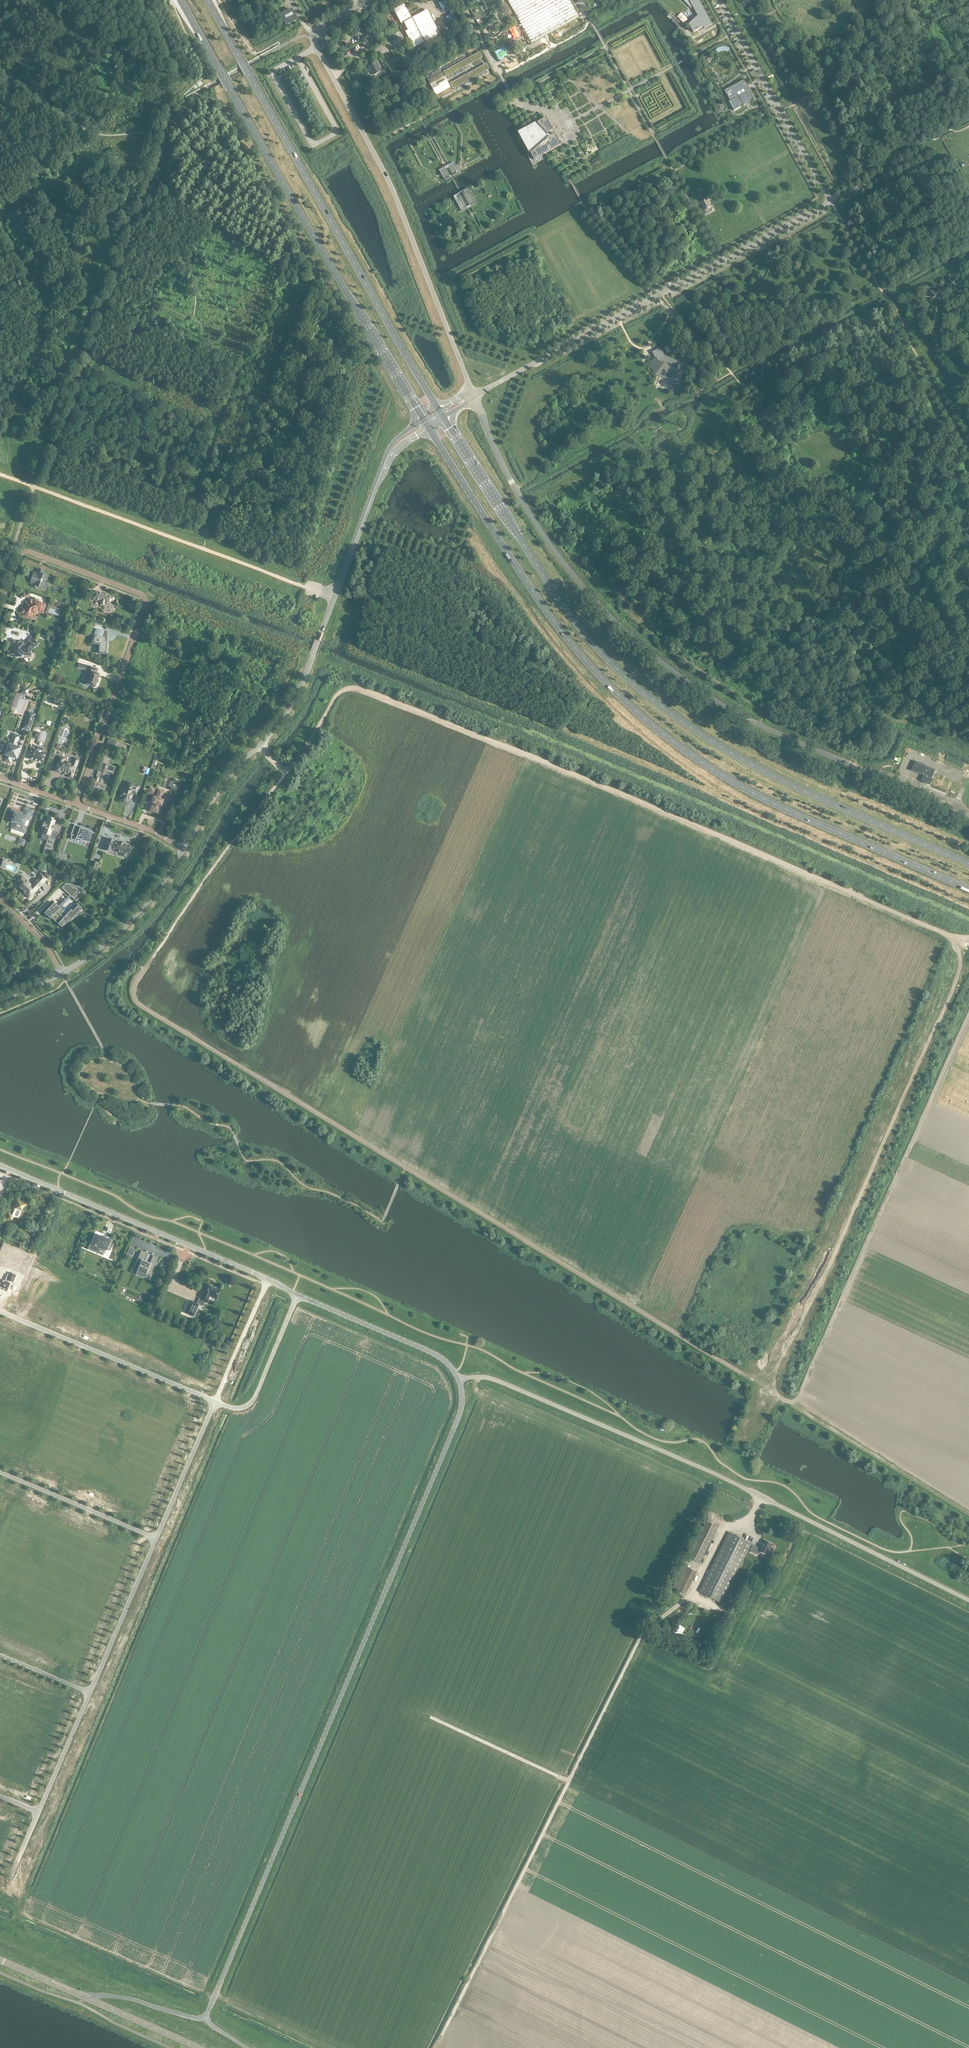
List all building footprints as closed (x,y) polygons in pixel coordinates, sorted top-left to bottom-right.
[(446,0),(439,4),(443,11),(450,7),(446,0)] [(579,19),(579,17),(569,0),(508,0),(532,44),(579,19)] [(690,27),(689,27),(688,27),(688,28),(688,29),(689,29),(690,29),(692,28),(694,32),(704,26),(705,28),(712,24),(699,0),(683,0),(691,8),(693,7),(699,16),(690,24),(691,27),(690,27)] [(404,4),(392,10),(400,25),(403,24),(407,31),(404,33),(413,49),(424,43),(440,35),(428,14),(413,22),(404,4)] [(293,13),(291,9),(282,15),(283,18),(284,17),(285,18),(283,19),(286,24),(296,20),(294,15),(293,15),(292,13),(293,13)] [(458,21),(454,14),(447,17),(450,25),(458,21)] [(445,69),(450,79),(471,68),(466,57),(445,69)] [(423,80),(429,90),(431,88),(439,102),(443,100),(442,98),(444,97),(445,99),(449,97),(442,84),(441,82),(446,80),(440,71),(436,73),(435,72),(428,59),(424,61),(425,63),(423,64),(422,62),(418,64),(426,79),(423,80)] [(377,63),(375,64),(370,67),(371,69),(374,75),(381,71),(377,63)] [(483,65),(452,82),(456,90),(488,73),(483,65)] [(746,86),(743,80),(724,90),(735,109),(753,99),(749,91),(749,92),(746,86)] [(386,111),(389,117),(390,120),(404,113),(399,104),(386,111)] [(561,145),(546,118),(523,131),(528,136),(527,137),(537,148),(531,154),(534,160),(561,145)] [(453,162),(438,170),(445,181),(452,178),(453,177),(454,176),(459,173),(453,162)] [(460,193),(453,197),(462,213),(477,205),(468,188),(462,192),(461,192),(460,193)] [(706,198),(704,198),(701,200),(699,202),(704,211),(707,211),(710,209),(711,207),(706,198)] [(660,348),(652,352),(656,358),(649,362),(656,374),(680,382),(683,372),(677,370),(680,361),(665,356),(660,348)] [(48,580),(49,577),(42,575),(44,571),(38,569),(36,574),(34,573),(31,583),(33,584),(32,586),(38,588),(38,587),(43,588),(44,585),(47,586),(49,581),(48,580)] [(93,600),(97,601),(97,602),(100,603),(101,602),(101,603),(101,604),(102,605),(103,605),(103,604),(104,604),(104,603),(109,605),(111,600),(112,601),(113,601),(113,600),(114,600),(114,599),(114,598),(113,598),(113,597),(96,591),(93,600)] [(23,615),(29,618),(32,619),(33,615),(33,613),(33,614),(35,613),(36,613),(37,612),(38,611),(43,613),(46,605),(36,601),(33,603),(32,601),(28,603),(29,604),(26,606),(25,610),(22,609),(20,613),(23,614),(23,615)] [(102,636),(103,631),(96,629),(94,635),(95,635),(92,644),(99,644),(98,653),(106,654),(107,641),(106,641),(106,637),(105,637),(105,636),(103,636),(102,636)] [(12,644),(12,645),(10,645),(10,646),(12,646),(12,648),(10,648),(10,651),(9,651),(8,651),(8,652),(9,652),(9,654),(9,655),(10,656),(11,656),(15,656),(15,657),(16,657),(17,657),(18,657),(19,657),(20,657),(21,657),(21,654),(23,654),(23,653),(27,653),(27,652),(30,652),(38,644),(36,642),(36,641),(35,640),(34,640),(32,638),(26,644),(26,645),(25,646),(23,646),(23,643),(22,643),(21,643),(20,643),(19,643),(19,644),(19,645),(16,645),(16,644),(17,644),(17,643),(16,643),(16,644),(16,643),(15,643),(14,643),(13,644),(12,644)] [(90,676),(89,676),(89,675),(87,676),(86,677),(86,679),(87,679),(88,680),(87,684),(87,685),(87,684),(94,687),(95,687),(97,682),(98,679),(99,675),(99,674),(97,673),(98,670),(98,669),(97,669),(90,666),(89,666),(89,667),(87,671),(87,672),(88,672),(91,673),(90,676)] [(35,714),(29,712),(23,728),(30,730),(35,714)] [(40,733),(34,731),(32,737),(38,740),(40,733)] [(18,740),(12,738),(10,745),(9,744),(8,747),(3,746),(1,752),(6,753),(5,755),(7,755),(5,761),(10,763),(12,757),(14,758),(14,757),(16,757),(16,758),(20,748),(16,747),(18,740)] [(43,748),(38,747),(37,750),(33,748),(29,759),(42,763),(46,753),(42,751),(43,748)] [(77,759),(77,760),(78,760),(78,761),(77,762),(74,761),(74,760),(73,760),(72,764),(64,761),(65,759),(64,758),(64,757),(62,757),(61,757),(60,757),(55,771),(60,773),(61,772),(69,774),(68,775),(69,776),(69,777),(70,777),(71,777),(72,777),(73,776),(78,762),(78,761),(78,760),(77,759),(76,759),(75,759),(74,759),(75,759),(76,759),(77,759)] [(911,770),(922,775),(925,776),(923,780),(925,782),(927,783),(930,783),(935,770),(914,761),(915,761),(911,770)] [(96,782),(94,788),(105,792),(107,786),(103,784),(107,773),(111,774),(112,774),(113,775),(116,767),(103,763),(100,770),(104,771),(103,772),(98,771),(96,776),(98,777),(96,782)] [(126,781),(125,785),(126,785),(124,792),(122,791),(120,796),(122,796),(121,801),(127,803),(128,800),(130,801),(133,793),(136,794),(139,787),(135,785),(135,784),(126,781)] [(156,789),(150,787),(148,793),(155,795),(155,797),(154,797),(152,803),(154,804),(153,807),(152,806),(150,811),(157,813),(159,809),(158,808),(159,805),(161,806),(163,800),(161,799),(163,792),(159,790),(159,791),(156,790),(156,789)] [(20,812),(12,810),(9,817),(9,818),(12,819),(13,819),(12,822),(14,822),(12,828),(24,833),(27,826),(24,825),(26,820),(29,821),(32,811),(25,809),(23,814),(20,813),(20,812)] [(43,852),(51,855),(56,839),(51,838),(55,826),(54,825),(55,821),(53,820),(54,819),(48,817),(46,823),(44,822),(42,827),(44,828),(43,834),(50,836),(50,837),(48,837),(43,852)] [(87,830),(80,828),(79,831),(74,829),(75,825),(75,824),(73,829),(72,832),(71,835),(72,835),(71,839),(75,841),(76,838),(77,838),(76,838),(77,839),(78,838),(81,839),(80,841),(84,842),(85,840),(88,841),(88,842),(89,843),(92,832),(88,831),(88,829),(87,830)] [(115,840),(108,838),(107,843),(106,843),(105,846),(106,846),(104,850),(110,852),(112,849),(115,850),(115,851),(121,853),(121,852),(129,855),(132,847),(124,845),(124,843),(119,841),(119,843),(118,843),(114,842),(115,840)] [(64,861),(66,855),(59,853),(57,859),(64,861)] [(99,863),(93,861),(90,868),(96,871),(99,863)] [(29,898),(47,879),(42,875),(33,884),(32,885),(22,876),(17,881),(21,884),(19,887),(25,892),(24,894),(29,898)] [(62,888),(76,901),(88,889),(66,883),(62,888)] [(64,925),(76,917),(77,916),(78,915),(79,914),(78,914),(77,913),(81,908),(79,905),(77,904),(67,914),(54,903),(44,913),(45,914),(46,913),(51,917),(50,919),(51,919),(52,918),(53,917),(63,926),(64,925)] [(13,1224),(16,1217),(19,1218),(20,1213),(24,1215),(28,1203),(17,1198),(12,1210),(14,1211),(13,1213),(8,1211),(4,1220),(13,1224)] [(96,1235),(93,1244),(95,1245),(95,1246),(97,1247),(97,1246),(99,1247),(98,1249),(105,1252),(106,1249),(111,1251),(115,1241),(111,1239),(110,1239),(106,1238),(106,1237),(104,1236),(103,1238),(96,1235)] [(130,1247),(127,1253),(132,1256),(135,1249),(130,1248),(130,1247)] [(158,1258),(153,1256),(150,1263),(143,1260),(146,1253),(141,1251),(134,1269),(150,1276),(158,1258)] [(163,1261),(160,1267),(165,1270),(168,1263),(163,1262),(163,1261)] [(6,1291),(9,1283),(8,1282),(8,1281),(13,1283),(16,1275),(11,1273),(10,1276),(8,1275),(5,1281),(0,1279),(0,1288),(6,1291)] [(199,1298),(197,1303),(191,1300),(186,1312),(194,1316),(199,1304),(203,1306),(205,1302),(207,1303),(210,1296),(216,1299),(220,1290),(208,1285),(205,1293),(204,1293),(202,1299),(199,1298)] [(63,1311),(64,1310),(69,1313),(68,1316),(68,1317),(76,1320),(77,1316),(83,1319),(84,1319),(87,1312),(86,1312),(80,1309),(81,1309),(72,1305),(72,1306),(66,1304),(66,1303),(63,1311)] [(114,1327),(111,1335),(117,1337),(118,1338),(119,1338),(120,1339),(125,1340),(126,1336),(129,1337),(132,1331),(129,1330),(130,1328),(119,1324),(117,1328),(114,1327)] [(202,1368),(198,1377),(203,1379),(207,1369),(202,1368)] [(82,1379),(74,1382),(76,1388),(82,1385),(86,1387),(82,1395),(88,1397),(89,1393),(93,1394),(97,1384),(94,1383),(94,1382),(91,1380),(90,1382),(82,1379)] [(72,1420),(69,1426),(76,1429),(78,1422),(72,1420)] [(149,1439),(146,1444),(157,1449),(153,1459),(162,1463),(164,1459),(165,1459),(166,1456),(166,1455),(165,1455),(167,1451),(158,1447),(160,1444),(149,1439)] [(48,1450),(43,1461),(49,1463),(50,1464),(50,1463),(51,1464),(57,1466),(61,1455),(48,1450)] [(718,1527),(706,1521),(688,1557),(700,1563),(718,1527)] [(761,1548),(752,1544),(752,1543),(729,1532),(699,1591),(722,1603),(751,1545),(752,1546),(750,1550),(758,1554),(760,1550),(767,1554),(767,1553),(771,1555),(774,1549),(770,1547),(772,1544),(766,1540),(763,1546),(762,1546),(761,1548)] [(113,1550),(111,1555),(113,1556),(112,1557),(113,1557),(111,1561),(113,1562),(112,1563),(119,1566),(120,1565),(121,1565),(123,1561),(125,1561),(125,1560),(126,1557),(127,1557),(127,1556),(125,1555),(128,1551),(118,1546),(116,1550),(115,1550),(115,1551),(113,1550)] [(686,1593),(697,1572),(684,1565),(673,1587),(686,1593)] [(5,1576),(7,1571),(13,1574),(13,1573),(0,1568),(0,1574),(5,1576)] [(106,1583),(100,1596),(108,1599),(110,1595),(111,1595),(111,1594),(112,1592),(112,1591),(114,1587),(106,1583)]
